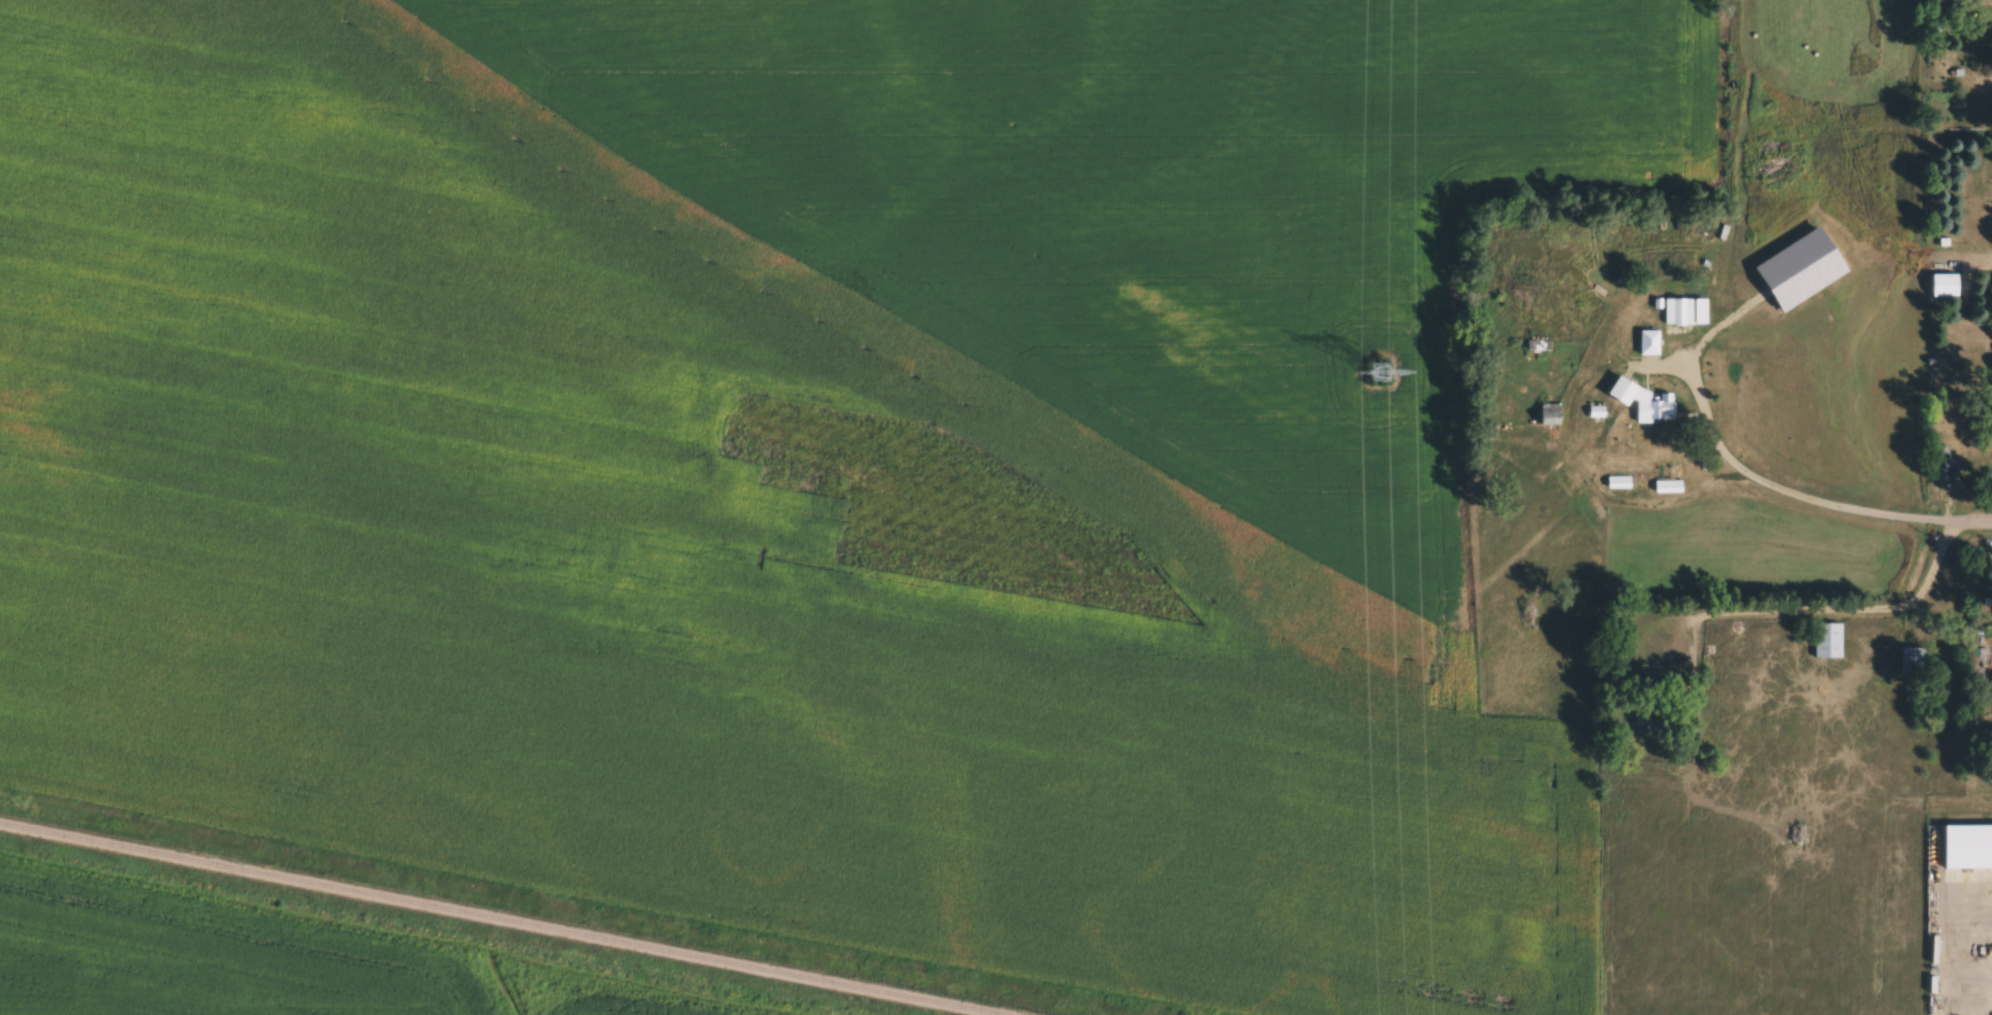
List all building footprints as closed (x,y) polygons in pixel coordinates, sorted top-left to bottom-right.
[(1931,296),(1961,296),(1961,273),(1931,273),(1931,296)] [(1665,297),(1665,324),(1709,324),(1709,297),(1665,297)] [(1660,329),(1640,329),(1640,354),(1660,354),(1660,329)] [(1663,423),(1663,418),(1676,418),(1676,392),(1660,392),(1660,396),(1637,396),(1637,423),(1663,423)] [(1541,403),(1541,423),(1561,423),(1561,403),(1541,403)] [(1816,623),(1816,657),(1843,657),(1843,623),(1816,623)] [(1926,673),(1926,647),(1902,647),(1902,673),(1926,673)] [(1947,825),(1947,869),(1991,869),(1991,825),(1947,825)]
